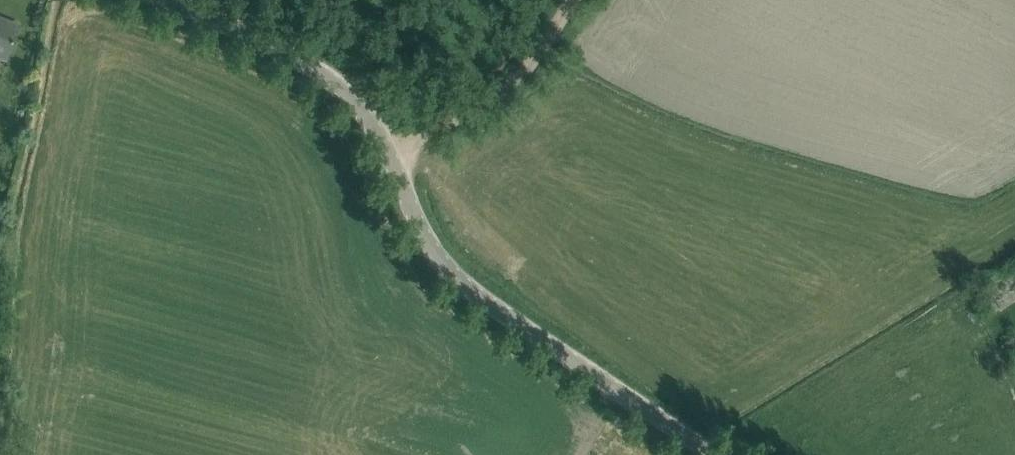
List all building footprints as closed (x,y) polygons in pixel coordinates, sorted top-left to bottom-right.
[(11,45),(19,26),(0,19),(0,52),(8,55),(11,45)]
